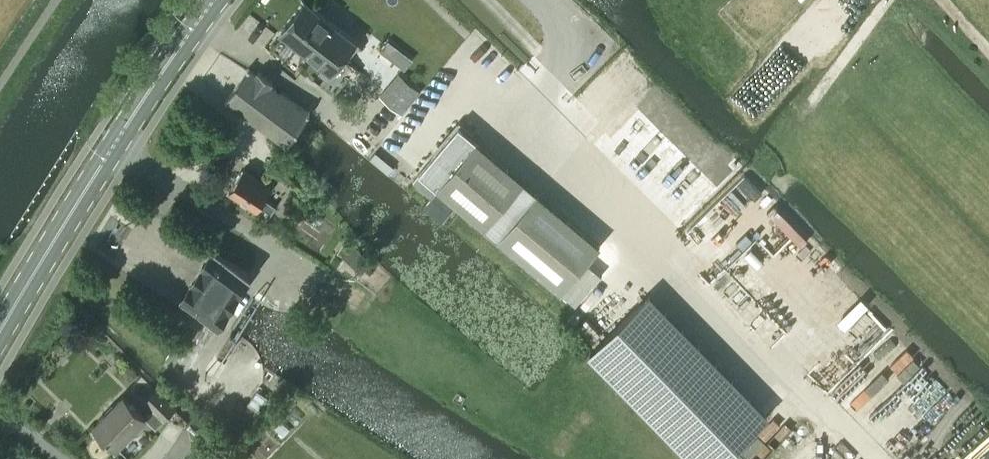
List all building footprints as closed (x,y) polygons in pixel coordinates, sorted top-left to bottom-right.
[(304,4),(280,35),(331,74),(355,43),(304,4)] [(226,101),(286,145),(310,112),(270,84),(272,81),(257,70),(255,73),(249,69),(226,101)] [(419,172),(412,181),(431,197),(425,204),(423,206),(442,222),(443,220),(457,204),(560,292),(600,246),(471,136),(473,133),(459,122),(459,123),(460,125),(419,172)] [(257,209),(257,208),(269,216),(275,207),(263,199),(270,187),(243,170),(230,192),(257,209)] [(213,251),(182,301),(219,324),(251,274),(213,251)] [(588,354),(691,458),(725,458),(769,415),(650,294),(588,354)] [(146,402),(164,420),(176,408),(157,390),(146,402)] [(94,426),(118,449),(147,419),(124,396),(94,426)]
